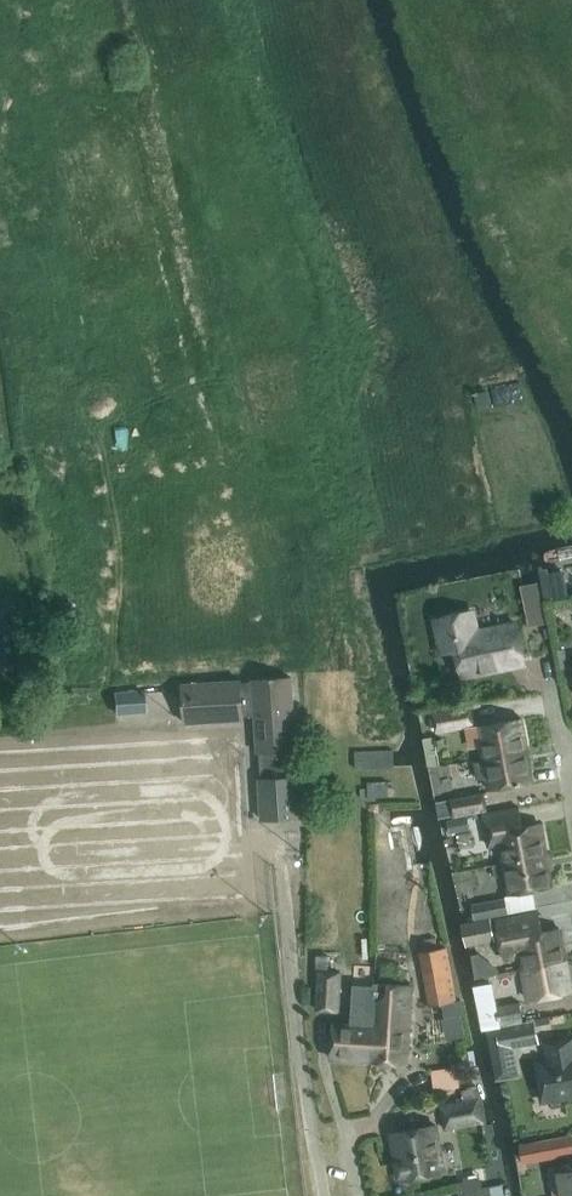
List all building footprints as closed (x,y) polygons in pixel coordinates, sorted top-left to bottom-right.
[(569,599),(563,569),(548,572),(553,602),(569,599)] [(19,662),(11,610),(0,611),(0,664),(19,662)] [(464,677),(526,663),(517,623),(478,632),(473,610),(435,618),(442,652),(458,649),(464,677)] [(296,749),(292,677),(255,680),(257,717),(256,717),(258,752),(261,751),(263,778),(259,778),(261,818),(273,817),(300,816),(298,776),(296,776),(295,756),(295,754),(294,749),(295,749),(296,749)] [(256,716),(256,717),(257,717),(255,680),(253,680),(253,682),(242,682),(242,680),(183,684),(185,723),(244,719),(244,716),(256,716)] [(482,758),(528,749),(522,717),(475,726),(472,708),(435,715),(438,730),(467,725),(471,746),(479,744),(482,758)] [(395,747),(381,748),(351,750),(351,752),(353,770),(385,767),(396,767),(395,748),(395,747)] [(535,782),(528,749),(482,758),(472,760),(476,779),(485,777),(488,791),(535,782)] [(361,797),(369,797),(389,796),(388,781),(386,781),(385,774),(368,776),(368,787),(361,788),(361,797)] [(486,791),(450,798),(437,800),(441,817),(452,815),(452,818),(489,811),(486,791)] [(501,845),(504,862),(492,864),(492,865),(547,855),(541,822),(523,826),(520,809),(484,816),(489,847),(501,845)] [(553,887),(547,855),(492,865),(494,876),(506,874),(510,896),(473,903),(476,919),(536,907),(533,890),(553,887)] [(517,938),(523,968),(567,959),(561,927),(539,931),(536,916),(502,923),(505,940),(517,938)] [(491,917),(466,921),(460,923),(465,946),(472,945),(495,940),(491,917)] [(430,1007),(441,1005),(458,1001),(448,946),(420,951),(430,1007)] [(316,1010),(341,1013),(343,970),(327,969),(328,954),(315,954),(314,971),(318,971),(316,1010)] [(567,959),(523,968),(530,1000),(571,992),(571,985),(567,959)] [(376,982),(376,984),(370,1062),(408,1065),(413,984),(376,982)] [(369,1062),(370,1062),(376,984),(352,983),(350,1024),(334,1023),(332,1057),(369,1060),(369,1062)] [(499,1024),(524,1020),(520,1001),(496,1005),(499,1024)] [(535,1020),(497,1026),(501,1049),(539,1043),(535,1020)] [(544,1101),(571,1096),(571,1040),(547,1043),(550,1061),(538,1063),(544,1101)] [(447,1067),(421,1071),(425,1092),(451,1087),(447,1067)] [(486,1123),(481,1096),(439,1104),(445,1131),(486,1123)] [(443,1172),(435,1125),(392,1133),(400,1179),(443,1172)] [(571,1154),(571,1133),(538,1139),(542,1160),(571,1154)] [(556,1195),(570,1195),(571,1195),(571,1162),(561,1164),(561,1165),(551,1166),(556,1195)] [(490,1186),(459,1192),(460,1195),(492,1195),(490,1186)]
